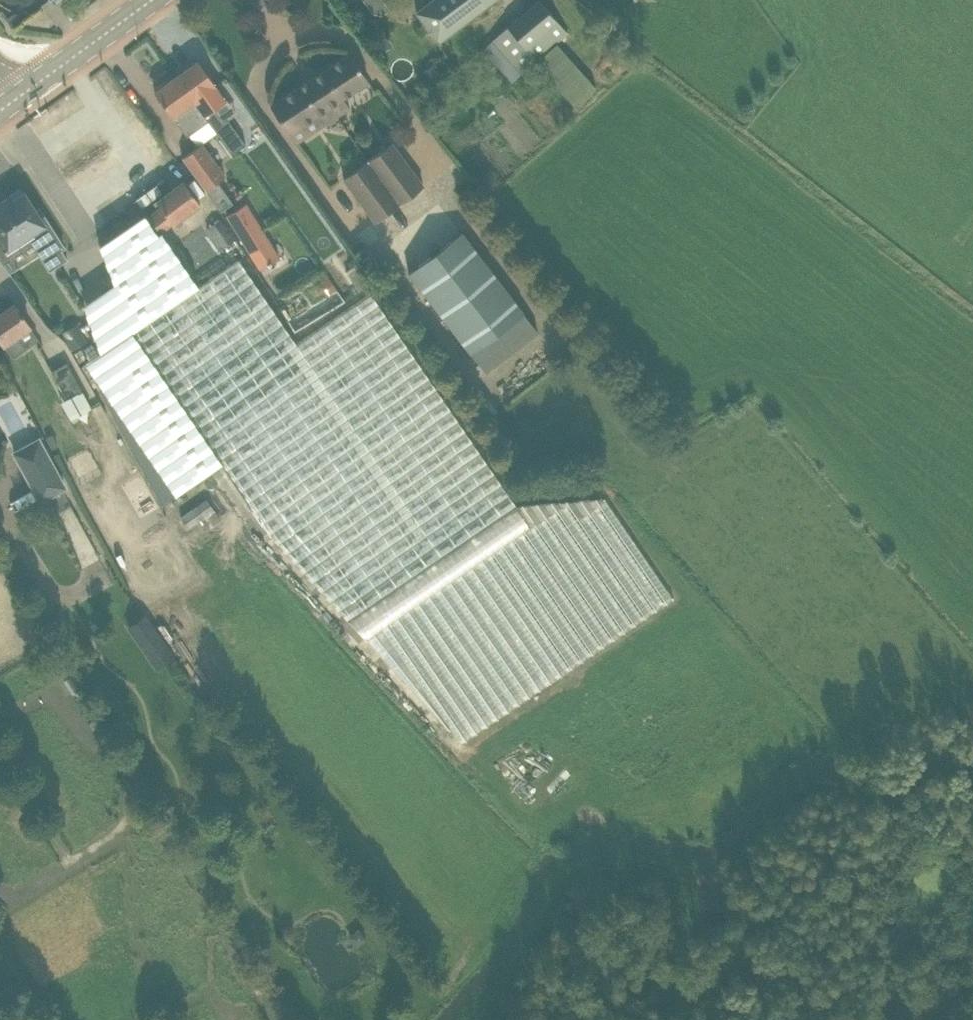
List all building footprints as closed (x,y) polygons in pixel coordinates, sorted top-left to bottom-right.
[(437,44),(494,0),(429,0),(414,12),(437,44)] [(554,44),(567,33),(540,0),(534,0),(481,49),(493,63),(503,54),(520,74),(536,60),(571,103),(591,85),(554,44)] [(14,12),(6,18),(12,27),(22,19),(17,13),(14,12)] [(350,52),(312,77),(337,116),(349,108),(343,98),(368,81),(350,52)] [(198,59),(176,75),(177,75),(194,98),(209,119),(207,120),(216,132),(232,153),(246,143),(227,118),(223,121),(214,108),(226,99),(216,85),(198,59)] [(157,89),(154,91),(186,135),(207,120),(209,119),(194,98),(177,75),(167,82),(166,80),(156,87),(157,89)] [(337,116),(312,77),(270,105),(289,133),(313,118),(319,128),(337,116)] [(392,141),(369,157),(403,200),(424,184),(392,141)] [(182,156),(205,189),(225,174),(202,142),(182,156)] [(403,200),(369,157),(341,178),(374,222),(403,200)] [(161,206),(148,215),(159,232),(172,223),(173,224),(200,203),(183,180),(156,200),(161,206)] [(23,191),(10,200),(7,196),(0,200),(0,234),(1,236),(0,236),(0,245),(6,254),(20,245),(17,241),(32,231),(48,256),(64,246),(39,207),(35,209),(23,191)] [(245,203),(225,215),(257,267),(278,255),(245,203)] [(150,356),(99,388),(163,501),(223,460),(269,532),(272,537),(459,742),(672,598),(604,498),(515,504),(370,292),(296,342),(238,258),(198,286),(147,216),(99,246),(135,333),(150,356)] [(206,227),(220,248),(235,238),(221,217),(206,227)] [(407,269),(484,372),(538,331),(462,229),(407,269)] [(355,263),(345,269),(359,289),(369,282),(355,263)] [(329,276),(322,280),(330,293),(337,289),(329,276)] [(287,319),(295,331),(345,301),(337,289),(330,293),(287,319)] [(407,300),(392,311),(403,325),(418,314),(407,300)] [(18,335),(30,326),(14,303),(0,313),(0,339),(13,357),(26,347),(18,335)] [(79,328),(64,337),(72,350),(87,341),(79,328)] [(81,390),(66,362),(50,371),(66,399),(81,390)] [(89,407),(90,407),(81,390),(66,399),(75,415),(89,407)] [(53,417),(44,423),(49,432),(59,427),(53,417)] [(13,452),(40,500),(64,486),(38,438),(13,452)] [(179,516),(187,528),(214,510),(206,498),(179,516)] [(125,626),(156,670),(171,659),(141,615),(125,626)]
